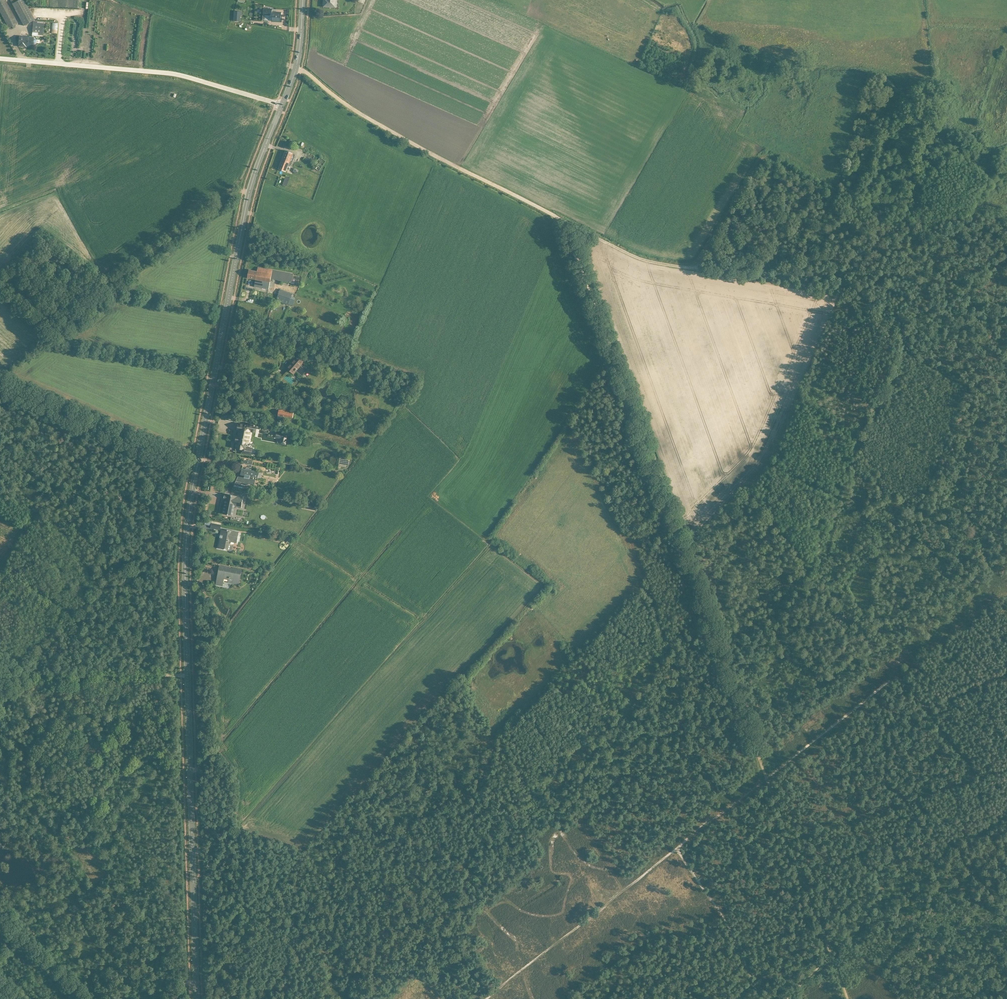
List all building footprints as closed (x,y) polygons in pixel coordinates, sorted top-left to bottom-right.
[(3,0),(0,0),(0,16),(6,27),(15,23),(3,0)] [(10,1),(20,25),(32,20),(24,0),(14,0),(10,1)] [(261,21),(280,21),(280,12),(272,12),(272,9),(262,8),(261,21)] [(17,47),(32,47),(33,37),(17,36),(17,47)] [(295,154),(285,150),(277,169),(284,172),(287,164),(291,166),(295,154)] [(311,165),(314,157),(304,152),(300,160),(311,165)] [(317,172),(325,163),(319,158),(311,167),(317,172)] [(287,186),(291,177),(286,175),(282,184),(287,186)] [(291,284),(293,273),(257,266),(256,271),(248,270),(246,279),(270,283),(271,280),(291,284)] [(282,288),(276,301),(283,303),(284,300),(288,302),(292,292),(282,288)] [(292,375),(306,359),(300,353),(285,369),(292,375)] [(277,415),(292,418),(294,408),(279,405),(277,415)] [(233,451),(251,455),(253,446),(248,445),(250,432),(255,433),(256,424),(247,422),(246,424),(237,422),(233,441),(235,442),(233,451)] [(277,444),(283,445),(284,434),(273,433),(272,438),(277,439),(277,444)] [(234,484),(253,489),(256,477),(258,477),(259,470),(241,466),(239,475),(236,474),(234,484)] [(241,507),(243,496),(223,492),(222,500),(224,501),(222,513),(232,515),(234,506),(241,507)] [(236,543),(239,531),(221,527),(217,547),(232,550),(233,545),(229,544),(229,541),(236,543)] [(239,584),(242,569),(218,565),(215,584),(222,585),(224,578),(228,579),(228,582),(239,584)]
